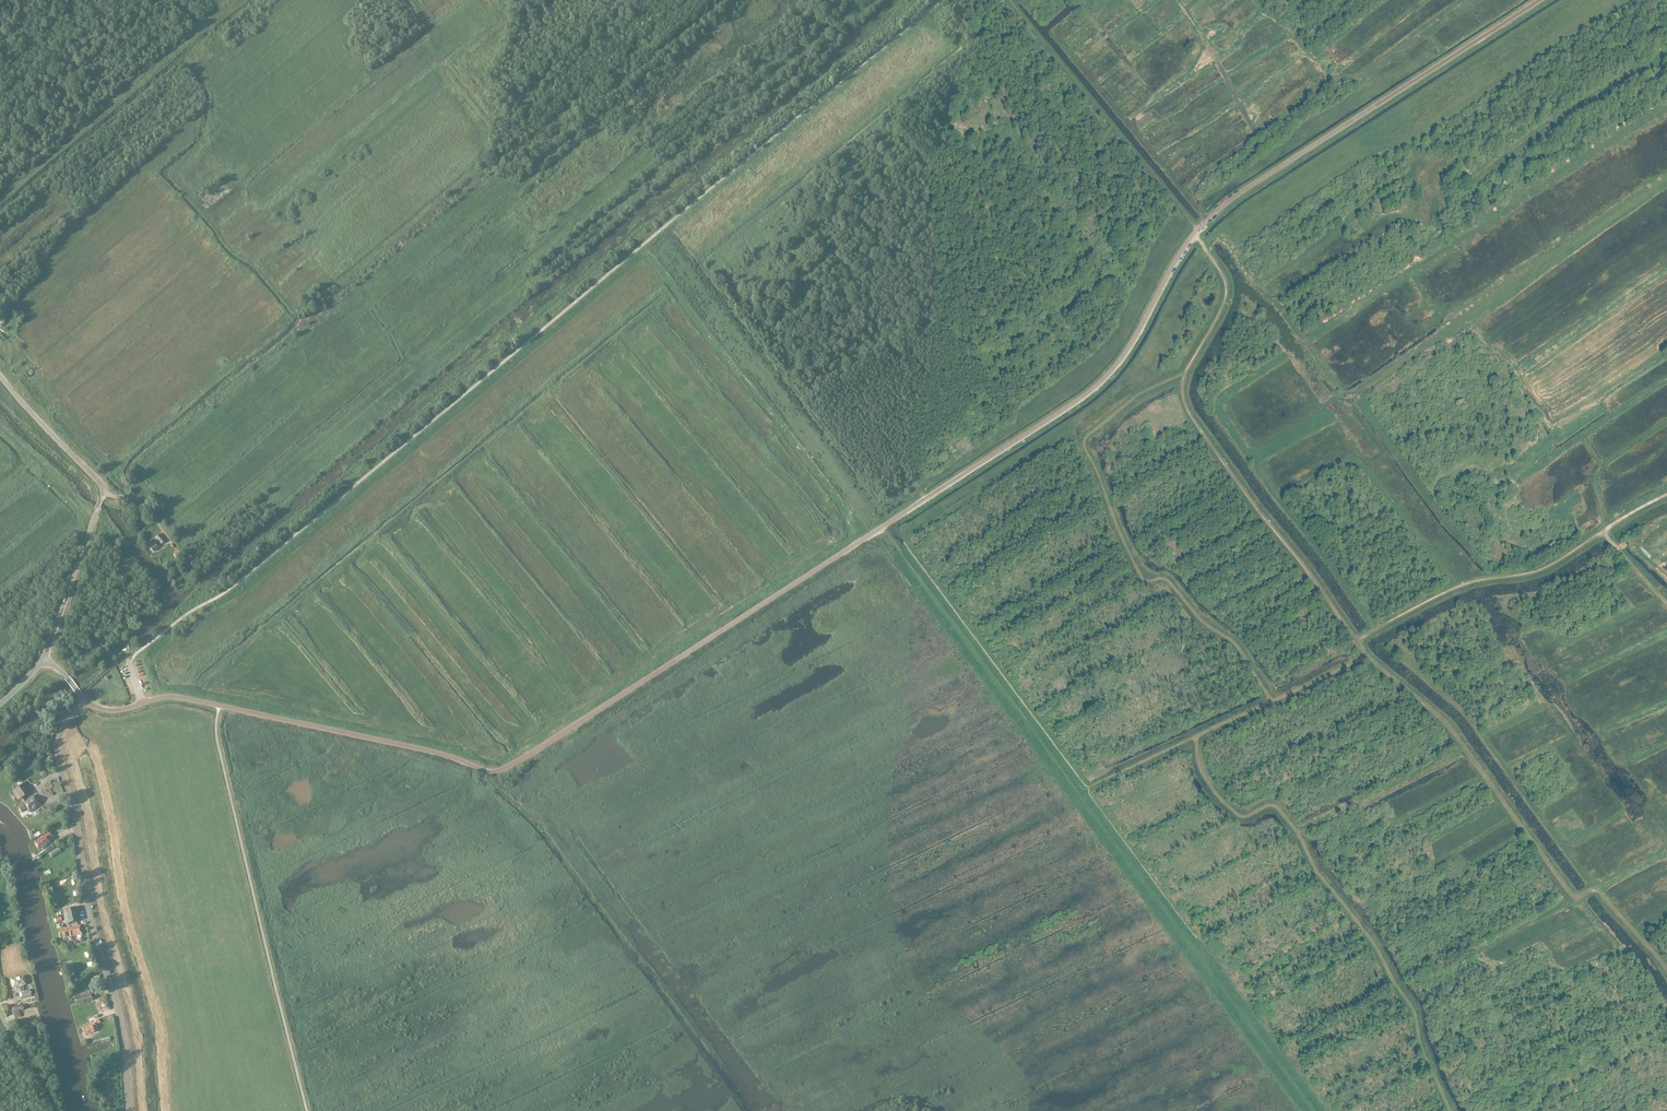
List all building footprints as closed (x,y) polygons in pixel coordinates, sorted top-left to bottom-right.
[(260,160),(263,165),(269,161),(268,159),(271,158),(269,155),(260,160)] [(157,540),(159,542),(156,544),(155,543),(150,547),(153,552),(159,548),(158,547),(161,544),(165,541),(161,536),(157,540)] [(818,556),(831,547),(827,542),(814,551),(818,556)] [(517,748),(515,742),(507,744),(509,751),(517,748)] [(13,792),(19,801),(21,799),(24,803),(18,807),(22,812),(27,809),(30,813),(40,806),(34,796),(26,802),(23,798),(33,792),(27,782),(13,792)] [(46,836),(37,841),(34,843),(39,851),(49,844),(47,840),(52,837),(49,833),(45,835),(46,836)] [(52,858),(61,852),(58,848),(49,853),(52,858)] [(76,909),(62,912),(65,925),(79,922),(76,909)] [(66,929),(58,931),(60,938),(68,937),(82,935),(80,925),(66,928),(66,929)] [(30,990),(24,991),(22,984),(25,984),(24,977),(11,980),(12,986),(17,985),(18,987),(20,986),(21,992),(19,993),(21,999),(29,997),(29,996),(31,995),(30,990)] [(75,999),(77,1005),(93,1000),(92,994),(75,999)] [(90,1026),(83,1029),(85,1036),(95,1033),(93,1028),(96,1027),(94,1023),(90,1025),(90,1026)]
